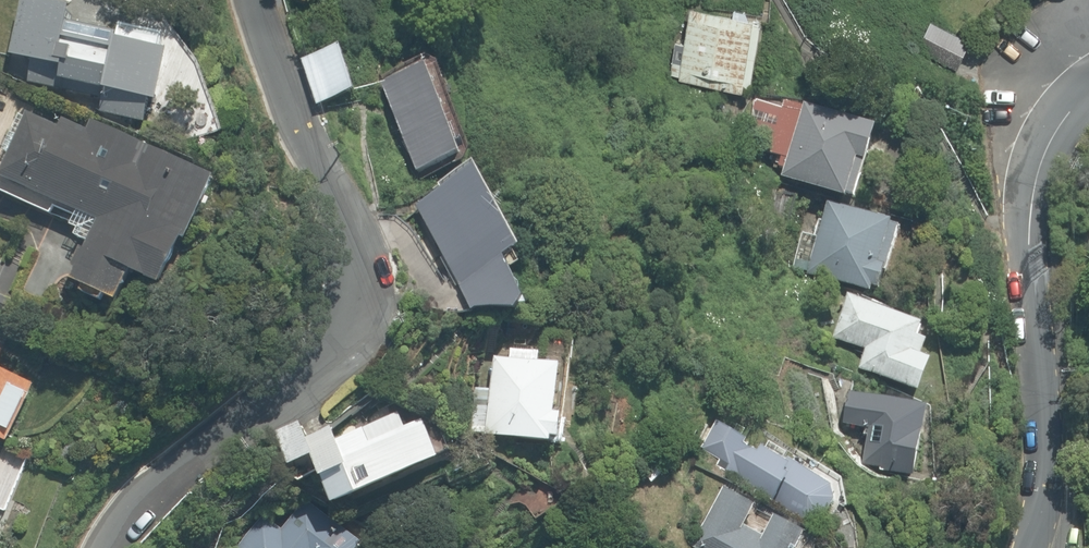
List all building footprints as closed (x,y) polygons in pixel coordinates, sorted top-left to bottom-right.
[(149,105),(162,108),(178,36),(124,24),(121,37),(70,25),(73,13),(24,2),(10,65),(63,77),(61,86),(107,96),(103,114),(145,123),(149,105)] [(763,20),(677,8),(667,84),(752,96),(763,20)] [(340,50),(303,62),(318,107),(355,95),(340,50)] [(433,68),(383,86),(416,176),(466,158),(433,68)] [(880,133),(786,104),(771,155),(790,161),(784,183),(858,206),(880,133)] [(94,144),(35,116),(4,180),(106,228),(78,289),(124,310),(138,281),(165,293),(220,178),(104,123),(94,144)] [(471,314),(515,322),(528,316),(505,270),(520,263),(476,177),(417,207),(471,314)] [(824,204),(805,259),(838,271),(834,282),(880,297),(903,231),(824,204)] [(862,371),(920,397),(933,367),(923,362),(929,349),(917,344),(923,331),(847,298),(830,334),(870,352),(862,371)] [(513,349),(510,366),(494,363),(481,434),(560,449),(565,420),(557,419),(564,376),(539,371),(542,354),(513,349)] [(5,451),(36,389),(0,372),(0,449),(5,451)] [(858,397),(853,413),(888,424),(879,453),(915,464),(929,419),(858,397)] [(313,424),(278,428),(284,474),(313,471),(332,514),(440,467),(421,424),(406,431),(396,408),(316,443),(313,424)] [(838,491),(721,426),(704,455),(822,520),(838,491)] [(3,512),(22,465),(0,457),(0,510),(3,512)] [(754,512),(724,494),(693,545),(699,547),(802,547),(805,543),(771,522),(760,540),(743,530),(754,512)] [(312,508),(280,547),(362,547),(312,508)] [(236,547),(274,547),(251,530),(236,547)]
